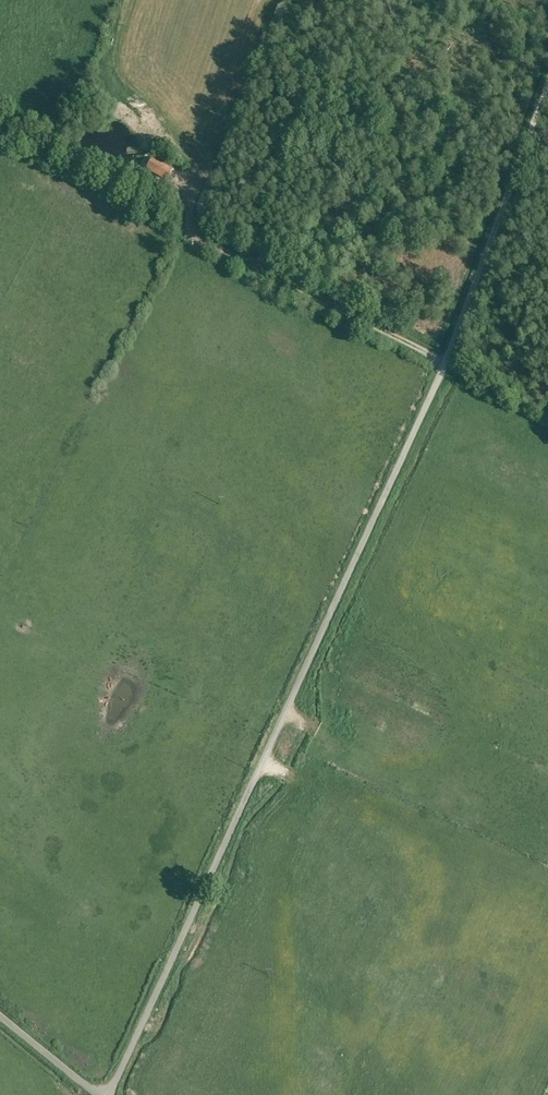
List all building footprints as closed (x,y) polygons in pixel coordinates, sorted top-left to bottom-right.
[(155,159),(146,176),(172,189),(180,174),(155,159)]
